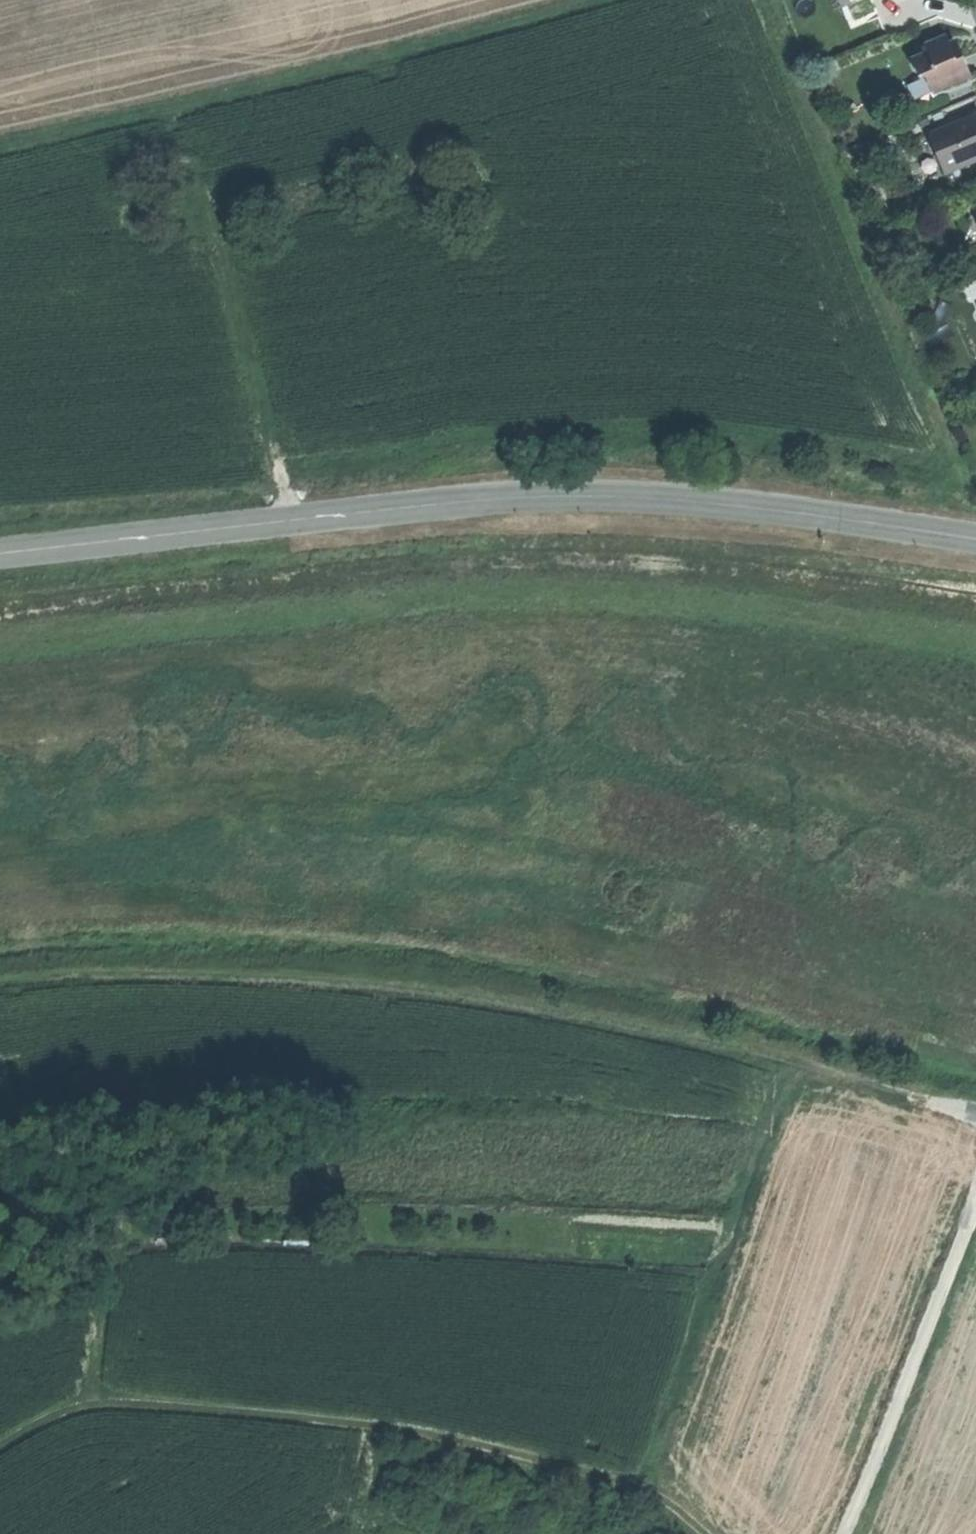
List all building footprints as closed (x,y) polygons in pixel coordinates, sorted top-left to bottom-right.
[(930,54),(913,61),(921,80),(927,77),(933,93),(971,77),(965,63),(962,55),(960,55),(955,43),(946,47),(943,40),(927,46),(930,54)] [(930,136),(946,174),(975,162),(975,117),(930,136)]
